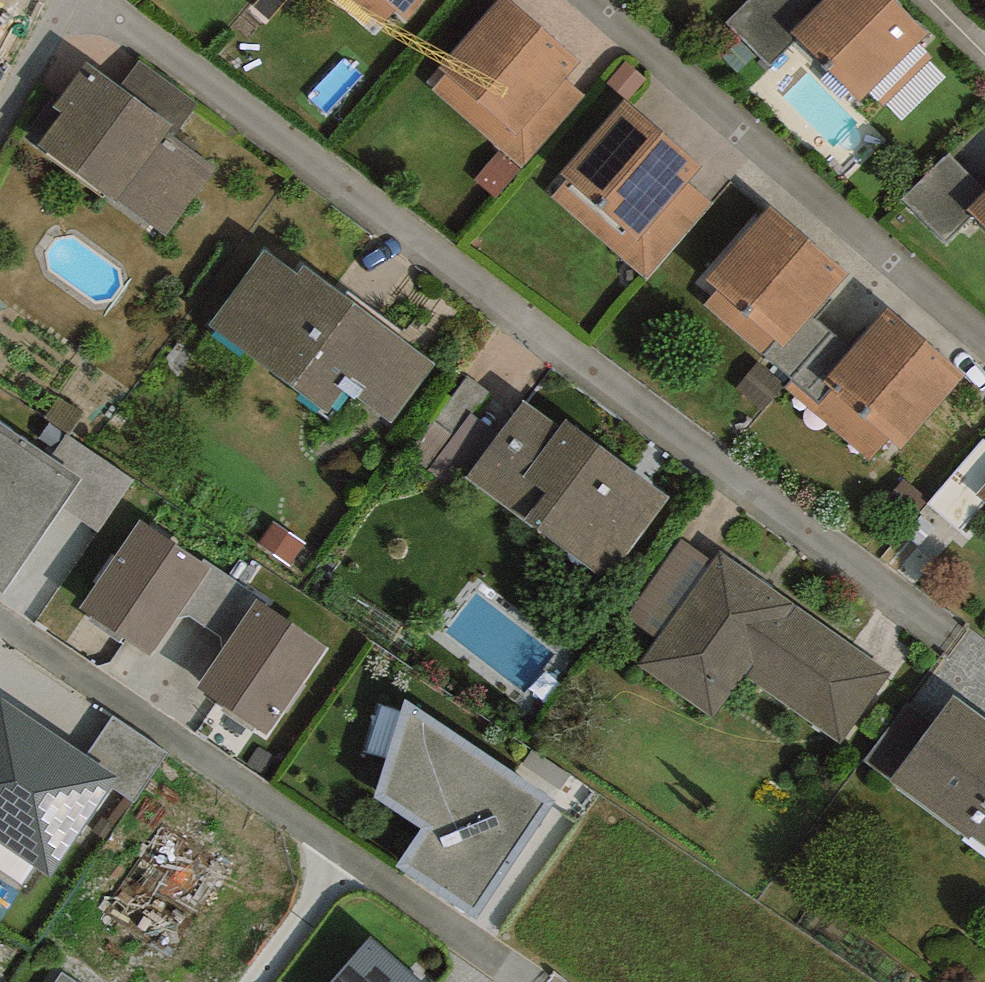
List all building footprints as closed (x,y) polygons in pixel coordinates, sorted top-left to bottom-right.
[(378,30),(388,19),(401,31),(427,0),(342,0),(378,30)] [(872,0),(832,0),(787,45),(856,113),(920,47),(872,0)] [(579,73),(499,3),(430,81),(440,90),(431,100),(521,178),(585,105),(565,88),(579,73)] [(84,96),(70,86),(29,139),(42,149),(33,161),(159,255),(221,172),(97,79),(84,96)] [(694,176),(618,110),(552,185),(559,191),(548,205),(643,287),(704,218),(678,195),(694,176)] [(962,219),(984,242),(984,196),(962,219)] [(844,283),(760,215),(700,288),(712,303),(703,313),(763,362),(772,352),(781,359),(844,283)] [(425,374),(253,253),(192,339),(321,429),(336,407),(380,438),(425,374)] [(956,386),(880,321),(820,391),(830,400),(819,412),(874,459),(880,451),(892,461),(956,386)] [(0,425),(0,591),(3,593),(78,475),(0,425)] [(524,472),(489,446),(460,486),(602,590),(664,505),(558,427),(524,472)] [(969,505),(984,519),(984,488),(969,505)] [(214,572),(145,527),(85,619),(154,663),(214,572)] [(886,680),(716,559),(637,669),(712,723),(744,679),(839,747),(886,680)] [(334,652),(259,601),(197,691),(271,742),(334,652)] [(907,709),(865,763),(984,855),(984,725),(952,700),(930,727),(907,709)] [(551,809),(402,707),(380,794),(426,830),(406,866),(479,916),(551,809)] [(0,708),(0,845),(52,881),(116,787),(0,708)] [(372,943),(336,981),(415,981),(372,943)]
